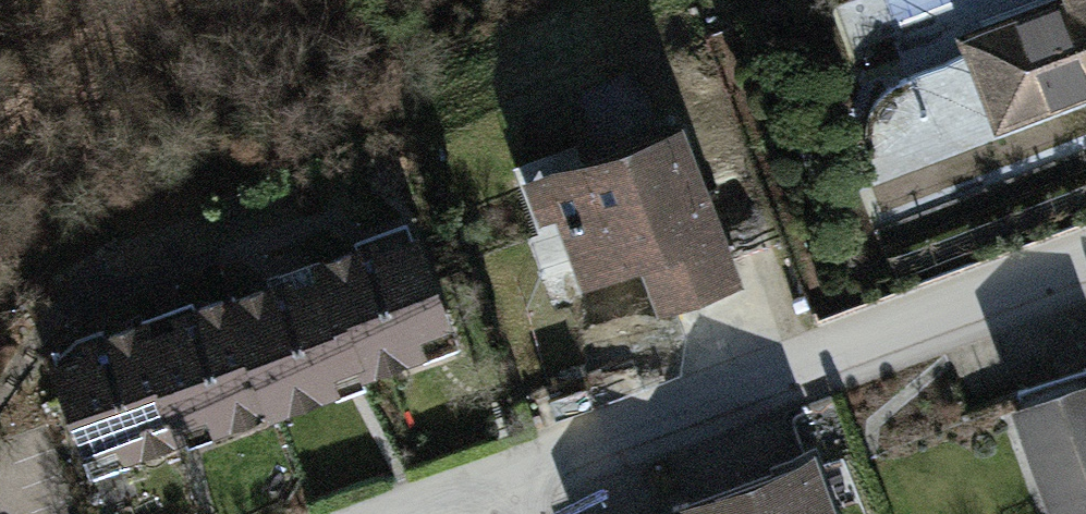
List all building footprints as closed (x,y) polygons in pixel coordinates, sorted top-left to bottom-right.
[(961,29),(1001,135),(1085,103),(1085,0),(1040,0),(961,29)] [(945,134),(989,119),(969,62),(925,76),(945,134)] [(653,314),(747,278),(686,115),(529,175),(572,288),(635,265),(653,314)] [(369,380),(461,349),(418,221),(326,252),(369,380)] [(277,411),(369,380),(326,252),(233,283),(277,411)] [(185,442),(277,411),(233,283),(141,314),(185,442)] [(93,474),(185,442),(141,314),(49,346),(93,474)] [(1015,410),(1052,513),(1085,513),(1085,385),(1015,410)] [(698,513),(841,513),(822,460),(694,503),(698,513)]
